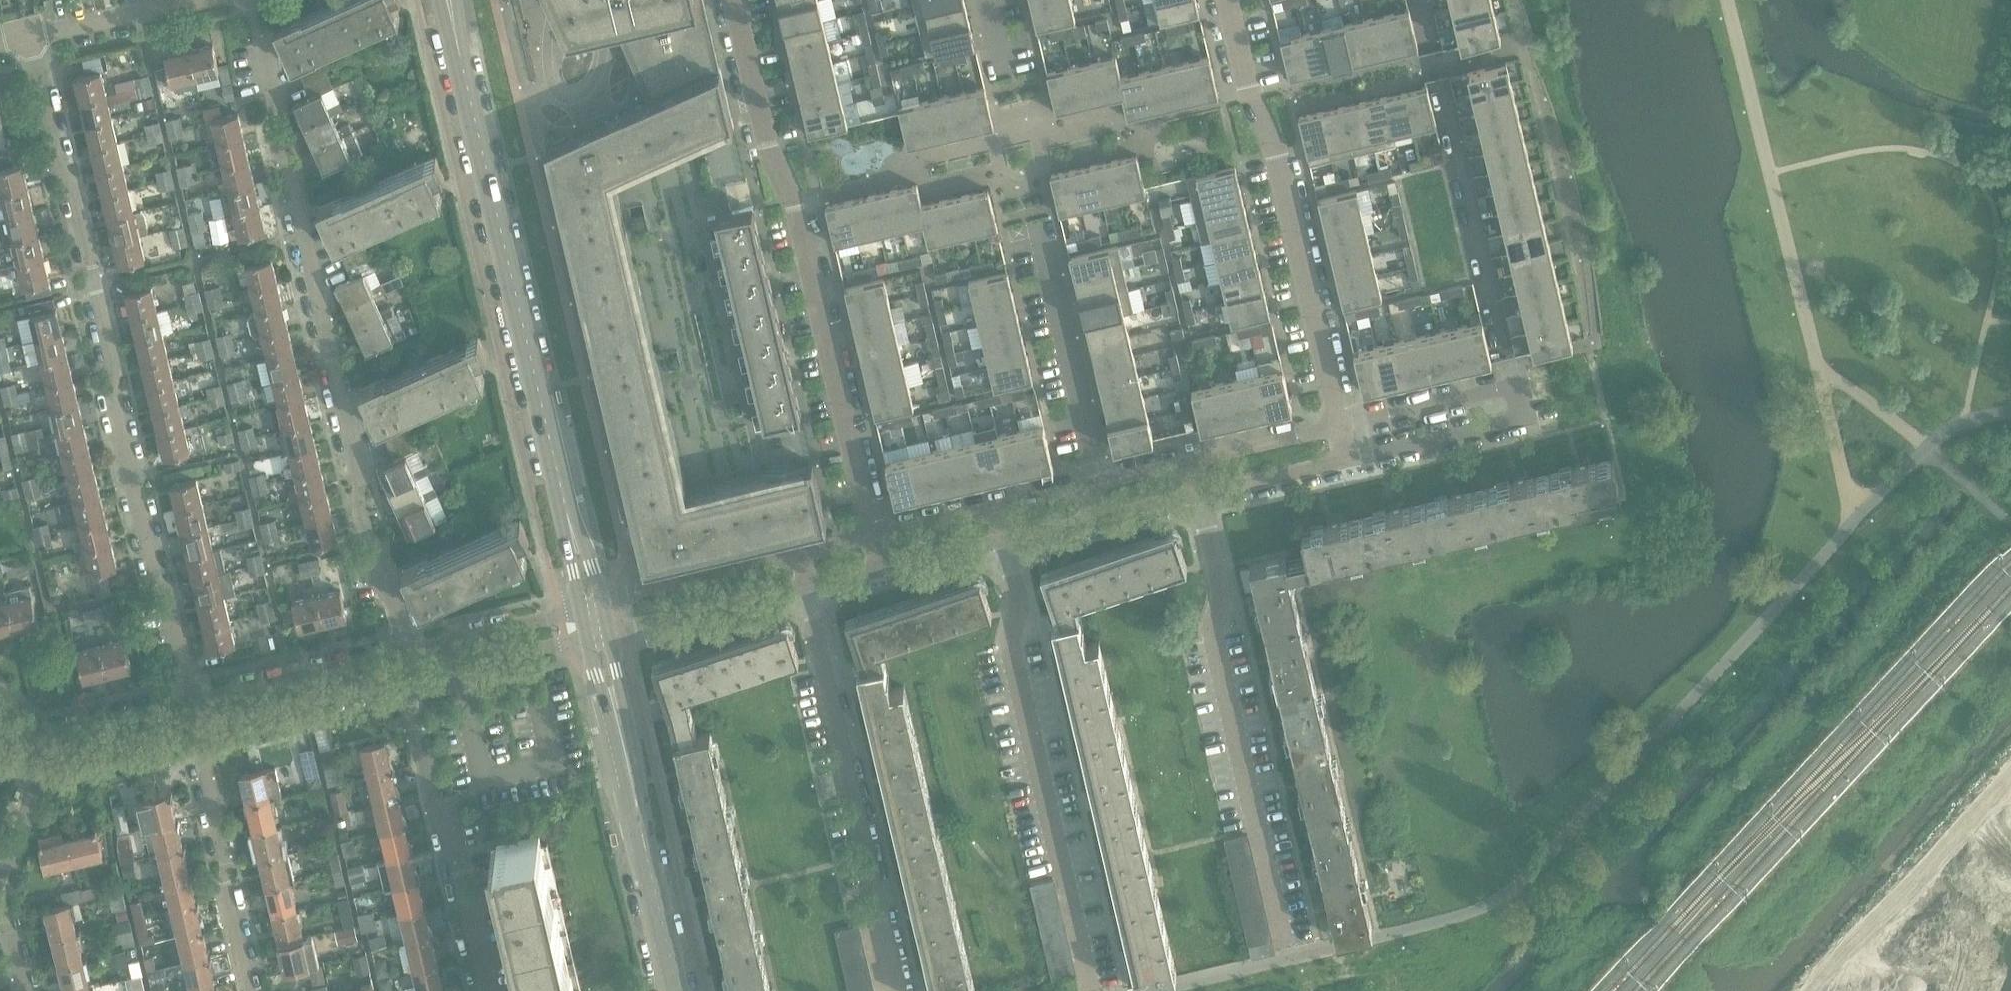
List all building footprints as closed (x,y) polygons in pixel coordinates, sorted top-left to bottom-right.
[(276,25),(293,65),(295,64),(318,54),(401,17),(393,0),(337,0),(302,16),(301,14),(276,25)] [(644,0),(563,0),(571,17),(608,8),(644,0)] [(705,0),(644,0),(608,8),(649,101),(721,69),(705,0)] [(780,8),(814,0),(778,0),(780,8)] [(780,8),(785,29),(823,20),(819,0),(814,0),(780,8)] [(877,0),(874,0),(869,1),(872,13),(879,11),(877,0)] [(916,12),(965,1),(965,0),(913,0),(916,12)] [(1037,30),(1076,20),(1071,0),(1062,0),(1032,7),(1037,30)] [(1125,0),(1116,0),(1119,9),(1126,7),(1125,0)] [(1156,0),(1161,23),(1200,13),(1197,0),(1157,0),(1156,0)] [(1295,0),(1285,0),(1283,1),(1284,8),(1296,6),(1295,0)] [(1452,4),(1456,24),(1496,15),(1493,0),(1469,0),(1452,4)] [(965,1),(916,12),(921,33),(970,22),(965,1)] [(1129,19),(1126,7),(1119,9),(1121,21),(1129,19)] [(1419,49),(1410,10),(1387,15),(1396,54),(1419,49)] [(1396,54),(1387,15),(1366,20),(1375,59),(1396,54)] [(1496,15),(1456,24),(1461,45),(1501,36),(1496,15)] [(1109,27),(1108,19),(1096,22),(1098,30),(1109,27)] [(823,20),(785,29),(789,50),(828,41),(823,20)] [(867,20),(866,20),(859,22),(862,33),(869,31),(867,20)] [(1375,59),(1366,20),(1345,25),(1354,64),(1375,59)] [(970,22),(921,33),(926,56),(975,44),(970,22)] [(1191,30),(1189,22),(1178,25),(1179,33),(1191,30)] [(1179,33),(1178,25),(1166,28),(1168,36),(1179,33)] [(1354,64),(1345,25),(1324,30),(1333,69),(1354,64)] [(1075,35),(1074,27),(1062,30),(1064,38),(1075,35)] [(886,42),(884,30),(876,32),(879,43),(886,42)] [(1064,38),(1062,30),(1050,33),(1052,41),(1064,38)] [(1333,69),(1324,30),(1303,35),(1312,74),(1333,69)] [(872,43),(869,31),(862,33),(864,45),(872,43)] [(1147,41),(1145,33),(1134,36),(1135,43),(1147,41)] [(1303,35),(1281,40),(1290,79),(1312,74),(1303,35)] [(1135,43),(1134,36),(1122,38),(1124,46),(1135,43)] [(828,41),(789,50),(794,71),(833,62),(828,41)] [(889,53),(886,42),(879,43),(881,55),(889,53)] [(213,45),(190,51),(196,79),(220,73),(213,45)] [(172,84),(196,79),(190,51),(166,56),(172,84)] [(968,61),(966,53),(954,56),(956,63),(968,61)] [(295,64),(300,75),(323,65),(318,54),(295,64)] [(956,63),(954,56),(943,58),(944,66),(956,63)] [(1122,78),(1117,57),(1093,63),(1102,102),(1123,97),(1124,96),(1120,78),(1122,78)] [(1210,57),(1186,63),(1195,101),(1219,96),(1210,57)] [(1507,61),(1467,71),(1472,92),(1512,82),(1507,61)] [(833,62),(794,71),(799,92),(838,83),(833,62)] [(879,74),(877,62),(869,64),(872,75),(879,74)] [(926,70),(924,63),(912,65),(914,73),(926,70)] [(1102,102),(1093,63),(1071,68),(1080,107),(1102,102)] [(1195,101),(1186,63),(1164,68),(1173,107),(1195,101)] [(328,76),(323,65),(300,75),(305,86),(328,76)] [(914,73),(912,65),(901,68),(902,76),(914,73)] [(1080,107),(1071,68),(1047,73),(1056,112),(1080,107)] [(1173,107),(1164,68),(1142,73),(1151,112),(1173,107)] [(547,147),(645,566),(828,523),(813,462),(808,463),(811,473),(796,476),(795,472),(782,475),(783,480),(767,483),(766,478),(753,481),(754,486),(738,490),(737,485),(724,488),(725,493),(709,497),(707,492),(694,495),(697,506),(687,509),(685,500),(678,502),(674,486),(681,484),(678,471),(671,473),(668,456),(674,455),(671,442),(664,443),(661,427),(667,426),(664,413),(658,414),(654,398),(660,396),(657,383),(651,385),(647,369),(653,367),(650,354),(644,356),(640,340),(647,338),(643,324),(637,326),(633,310),(640,308),(637,295),(630,297),(626,281),(633,279),(630,266),(623,268),(619,251),(626,250),(623,237),(616,238),(613,222),(619,221),(616,208),(609,209),(606,193),(612,191),(609,178),(607,179),(605,171),(618,168),(619,173),(728,124),(730,129),(735,127),(721,69),(649,101),(547,147)] [(107,95),(101,72),(76,78),(81,101),(107,95)] [(1151,112),(1142,73),(1122,78),(1120,78),(1124,96),(1123,97),(1128,117),(1151,112)] [(882,85),(879,74),(872,75),(874,87),(882,85)] [(151,85),(149,76),(135,79),(137,88),(151,85)] [(310,98),(322,92),(322,94),(334,88),(328,76),(305,86),(310,98)] [(1512,82),(1472,92),(1477,112),(1517,102),(1512,82)] [(838,83),(799,92),(804,113),(843,104),(838,83)] [(226,100),(236,98),(233,84),(223,86),(226,100)] [(139,98),(153,94),(151,85),(137,88),(139,98)] [(1437,125),(1427,86),(1405,92),(1414,131),(1437,125)] [(985,88),(963,93),(972,132),(995,127),(985,88)] [(305,128),(332,115),(343,110),(340,102),(328,107),(322,94),(322,92),(310,98),(294,105),(305,128)] [(1414,131),(1405,92),(1384,97),(1396,145),(1398,145),(1395,135),(1414,131)] [(972,132),(963,93),(942,98),(951,137),(972,132)] [(886,102),(884,94),(873,97),(874,105),(886,102)] [(81,101),(87,125),(113,119),(107,95),(81,101)] [(1396,145),(1384,97),(1363,102),(1375,150),(1396,145)] [(951,137),(942,98),(921,103),(930,142),(951,137)] [(1375,150),(1363,102),(1342,107),(1354,155),(1375,150)] [(1517,102),(1477,112),(1482,131),(1521,122),(1517,102)] [(930,142),(921,103),(899,108),(908,147),(930,142)] [(843,104),(804,113),(809,136),(848,126),(843,104)] [(1354,155),(1342,107),(1321,112),(1333,160),(1354,155)] [(1321,112),(1299,117),(1310,166),(1333,160),(1321,112)] [(219,144),(244,138),(239,113),(213,119),(219,144)] [(338,129),(332,115),(305,128),(314,150),(353,132),(349,124),(338,129)] [(166,121),(169,130),(183,127),(180,118),(166,121)] [(87,125),(92,148),(118,142),(113,119),(87,125)] [(162,132),(160,122),(146,126),(148,135),(162,132)] [(1521,122),(1482,131),(1486,151),(1526,142),(1521,122)] [(183,127),(169,130),(171,140),(185,136),(183,127)] [(164,141),(162,132),(148,135),(150,144),(164,141)] [(353,132),(314,150),(324,172),(363,155),(353,132)] [(10,152),(19,150),(15,136),(6,138),(10,152)] [(250,161),(244,138),(219,144),(224,167),(250,161)] [(92,148),(98,171),(124,165),(118,142),(92,148)] [(1526,142),(1486,151),(1491,171),(1531,162),(1526,142)] [(1146,194),(1137,155),(1115,160),(1124,199),(1146,194)] [(437,156),(349,195),(344,197),(344,196),(318,207),(336,247),(338,246),(360,236),(443,199),(435,181),(445,176),(437,156)] [(1435,166),(1433,158),(1421,161),(1423,168),(1435,166)] [(1124,199),(1115,160),(1094,165),(1103,204),(1124,199)] [(255,185),(250,161),(224,167),(230,191),(255,185)] [(1423,168),(1421,161),(1410,163),(1412,171),(1423,168)] [(1531,162),(1491,171),(1496,191),(1535,182),(1531,162)] [(2,193),(28,187),(23,164),(0,169),(0,183),(2,193)] [(177,168),(180,177),(194,174),(191,164),(177,168)] [(129,189),(124,165),(98,171),(103,195),(129,189)] [(1103,204),(1094,165),(1073,170),(1082,209),(1103,204)] [(1236,166),(1187,178),(1192,200),(1241,189),(1236,166)] [(1393,176),(1391,168),(1379,171),(1381,178),(1393,176)] [(173,179),(171,169),(157,173),(159,182),(173,179)] [(1073,170),(1051,175),(1060,214),(1082,209),(1073,170)] [(1381,178),(1379,171),(1368,173),(1369,181),(1381,178)] [(180,177),(182,186),(196,183),(194,174),(180,177)] [(734,210),(756,204),(749,177),(727,183),(734,210)] [(1351,185),(1349,178),(1337,180),(1339,188),(1351,185)] [(175,188),(173,179),(159,182),(161,191),(175,188)] [(1339,188),(1337,180),(1326,183),(1328,191),(1339,188)] [(1535,182),(1496,191),(1500,211),(1540,202),(1535,182)] [(922,205),(918,184),(894,190),(903,229),(924,224),(925,224),(921,205),(922,205)] [(255,185),(230,191),(221,193),(227,216),(235,214),(261,208),(255,185)] [(34,210),(28,187),(2,193),(8,216),(34,210)] [(103,195),(109,218),(135,213),(129,189),(103,195)] [(1241,189),(1192,200),(1197,221),(1246,210),(1241,189)] [(903,229),(894,190),(872,195),(881,234),(903,229)] [(998,228),(989,190),(965,195),(974,234),(998,228)] [(1357,191),(1318,200),(1324,222),(1362,213),(1357,191)] [(1394,205),(1401,204),(1399,192),(1391,194),(1394,205)] [(881,234),(872,195),(850,200),(859,239),(881,234)] [(974,234),(965,195),(943,200),(952,239),(974,234)] [(1173,205),(1171,197),(1159,200),(1161,207),(1173,205)] [(850,200),(826,206),(835,245),(859,239),(850,200)] [(952,239),(943,200),(922,205),(921,205),(925,224),(924,224),(928,245),(952,239)] [(1540,202),(1500,211),(1505,231),(1545,222),(1540,202)] [(718,249),(728,247),(756,389),(753,389),(759,420),(800,412),(760,205),(718,213),(721,226),(713,227),(718,249)] [(266,232),(261,208),(235,214),(238,228),(230,230),(232,239),(266,232)] [(39,234),(34,210),(8,216),(14,240),(39,234)] [(1246,210),(1197,221),(1202,242),(1251,231),(1246,210)] [(114,242),(140,236),(147,234),(148,229),(145,215),(142,211),(135,213),(109,218),(114,242)] [(188,215),(191,224),(205,221),(202,211),(188,215)] [(1362,213),(1324,222),(1328,243),(1367,234),(1362,213)] [(1406,225),(1404,213),(1396,215),(1399,227),(1406,225)] [(1174,227),(1171,215),(1163,217),(1166,228),(1174,227)] [(193,233),(207,230),(205,221),(191,224),(193,233)] [(1545,222),(1505,231),(1510,251),(1549,241),(1545,222)] [(1409,236),(1406,225),(1399,227),(1401,238),(1409,236)] [(1144,234),(1142,226),(1130,229),(1132,237),(1144,234)] [(186,236),(184,227),(170,230),(172,239),(186,236)] [(1176,238),(1174,227),(1166,228),(1169,240),(1176,238)] [(1132,237),(1130,229),(1118,232),(1120,239),(1132,237)] [(1202,243),(1212,241),(1217,261),(1256,252),(1251,231),(1202,242),(1202,243)] [(45,257),(39,234),(14,240),(19,263),(45,257)] [(1372,255),(1367,234),(1328,243),(1333,264),(1372,255)] [(114,242),(120,266),(146,260),(140,236),(114,242)] [(174,249),(188,245),(186,236),(172,239),(174,249)] [(365,247),(360,236),(338,246),(342,257),(365,247)] [(1102,244),(1101,236),(1089,239),(1091,246),(1102,244)] [(1091,246),(1089,239),(1077,241),(1079,249),(1091,246)] [(1549,241),(1510,251),(1514,271),(1554,261),(1549,241)] [(1119,246),(1070,258),(1075,280),(1124,269),(1119,246)] [(348,268),(370,258),(365,247),(342,257),(348,268)] [(1167,259),(1164,247),(1156,249),(1159,261),(1167,259)] [(1256,252),(1217,261),(1222,282),(1261,273),(1256,252)] [(1372,255),(1333,264),(1338,285),(1377,276),(1372,255)] [(1416,267),(1413,255),(1406,257),(1408,269),(1416,267)] [(923,264),(922,256),(910,258),(912,266),(923,264)] [(19,263),(25,288),(51,282),(45,257),(19,263)] [(1183,269),(1181,257),(1173,259),(1176,271),(1183,269)] [(376,271),(370,258),(348,268),(352,279),(363,275),(364,276),(376,271)] [(912,266),(910,258),(898,261),(900,269),(912,266)] [(252,289),(278,284),(272,259),(247,265),(252,289)] [(1169,270),(1167,259),(1159,261),(1162,272),(1169,270)] [(995,269),(993,261),(982,264),(983,272),(995,269)] [(1554,261),(1514,271),(1519,291),(1559,281),(1554,261)] [(983,272),(982,264),(970,267),(972,274),(983,272)] [(879,274),(877,266),(866,269),(867,277),(879,274)] [(1419,279),(1416,267),(1408,269),(1411,280),(1419,279)] [(867,277),(866,269),(854,272),(856,279),(867,277)] [(1124,269),(1075,280),(1080,301),(1129,290),(1124,269)] [(1186,280),(1183,269),(1176,271),(1178,282),(1186,280)] [(949,280),(947,272),(935,275),(937,282),(949,280)] [(1008,272),(969,282),(974,304),(1013,295),(1008,272)] [(1261,273),(1222,282),(1227,303),(1266,294),(1261,273)] [(336,286),(347,309),(373,297),(385,292),(382,284),(370,289),(364,276),(363,275),(352,279),(336,286)] [(1377,276),(1338,285),(1343,307),(1382,298),(1377,276)] [(884,279),(845,288),(851,311),(890,302),(884,279)] [(927,293),(924,281),(916,283),(919,295),(927,293)] [(1559,281),(1519,291),(1524,310),(1563,301),(1559,281)] [(252,289),(258,313),(284,307),(278,284),(252,289)] [(1465,294),(1463,286),(1451,289),(1453,296),(1465,294)] [(132,317),(158,311),(152,287),(126,293),(132,317)] [(206,290),(208,299),(222,296),(220,287),(206,290)] [(1176,301),(1174,289),(1166,291),(1169,303),(1176,301)] [(1453,296),(1451,289),(1440,291),(1441,299),(1453,296)] [(1129,290),(1080,301),(1085,322),(1134,311),(1129,290)] [(202,301),(199,292),(185,295),(188,304),(202,301)] [(929,305),(927,293),(919,295),(922,306),(929,305)] [(1266,294),(1227,303),(1232,325),(1271,316),(1266,294)] [(1013,295),(974,304),(979,325),(1018,316),(1013,295)] [(222,296),(208,299),(210,309),(224,305),(222,296)] [(1423,303),(1421,296),(1409,298),(1411,306),(1423,303)] [(357,331),(383,319),(395,314),(392,306),(380,311),(373,297),(347,309),(357,331)] [(1411,306),(1409,298),(1398,301),(1399,309),(1411,306)] [(945,311),(943,299),(935,301),(938,313),(945,311)] [(1193,311),(1190,299),(1183,301),(1185,312),(1193,311)] [(202,301),(188,304),(190,314),(204,310),(202,301)] [(1179,313),(1176,301),(1169,303),(1171,314),(1179,313)] [(1563,301),(1524,310),(1528,330),(1568,321),(1563,301)] [(890,302),(851,311),(856,332),(894,323),(890,302)] [(1381,313),(1379,306),(1367,308),(1369,316),(1381,313)] [(284,307),(258,313),(251,314),(250,320),(253,334),(257,338),(263,337),(289,331),(284,307)] [(1369,316),(1367,308),(1356,311),(1357,319),(1369,316)] [(62,332),(57,309),(31,315),(37,338),(62,332)] [(137,340),(163,334),(158,311),(132,317),(137,340)] [(948,322),(945,311),(938,313),(940,324),(948,322)] [(1134,311),(1085,322),(1090,343),(1129,334),(1124,314),(1134,312),(1134,311)] [(1196,322),(1193,311),(1185,312),(1188,324),(1196,322)] [(1018,316),(979,325),(984,346),(1023,337),(1018,316)] [(390,334),(383,319),(357,331),(367,354),(405,336),(402,329),(390,334)] [(1568,321),(1528,330),(1533,351),(1573,342),(1568,321)] [(1483,322),(1460,328),(1470,367),(1492,362),(1483,322)] [(894,323),(856,332),(860,353),(899,344),(894,323)] [(937,335),(934,323),(926,325),(929,337),(937,335)] [(1262,333),(1261,325),(1249,328),(1251,336),(1262,333)] [(1185,336),(1183,328),(1171,331),(1173,339),(1185,336)] [(1251,336),(1249,328),(1237,331),(1239,338),(1251,336)] [(1460,328),(1439,332),(1449,372),(1470,367),(1460,328)] [(295,354),(289,331),(263,337),(269,360),(295,354)] [(37,338),(42,362),(68,356),(62,332),(37,338)] [(1439,332),(1418,337),(1428,377),(1449,372),(1439,332)] [(217,337),(219,346),(233,343),(231,333),(217,337)] [(143,364),(169,358),(163,334),(137,340),(143,364)] [(1129,334),(1090,343),(1095,364),(1134,355),(1129,334)] [(939,347),(937,335),(929,337),(931,348),(939,347)] [(1218,343),(1216,336),(1204,338),(1206,346),(1218,343)] [(1023,337),(984,346),(989,367),(1028,358),(1023,337)] [(1418,337),(1397,342),(1407,382),(1428,377),(1418,337)] [(213,348),(210,338),(196,342),(199,351),(213,348)] [(387,379),(386,377),(361,389),(378,428),(380,427),(403,417),(486,380),(478,362),(488,358),(479,338),(387,379)] [(1206,346),(1204,338),(1193,341),(1195,349),(1206,346)] [(955,353),(952,341),(945,343),(947,354),(955,353)] [(1397,342),(1376,347),(1386,387),(1407,382),(1397,342)] [(219,346),(222,355),(236,352),(233,343),(219,346)] [(899,344),(860,353),(865,374),(904,365),(899,344)] [(9,356),(7,346),(0,348),(0,358),(9,356)] [(1376,347),(1354,353),(1363,392),(1386,387),(1376,347)] [(215,357),(213,348),(199,351),(201,360),(215,357)] [(958,364),(955,353),(947,354),(950,366),(958,364)] [(274,383),(300,377),(295,354),(269,360),(274,383)] [(1134,355),(1095,364),(1100,385),(1139,376),(1134,355)] [(1180,367),(1177,355),(1169,357),(1172,368),(1180,367)] [(73,379),(68,356),(42,362),(48,385),(73,379)] [(148,387),(174,381),(169,358),(143,364),(148,387)] [(1028,358),(989,367),(994,389),(1033,380),(1028,358)] [(920,360),(908,362),(912,382),(924,380),(920,360)] [(904,365),(865,374),(870,395),(909,386),(904,365)] [(946,377),(944,365),(936,367),(939,379),(946,377)] [(1183,378),(1180,367),(1172,368),(1175,380),(1183,378)] [(1283,369),(1260,375),(1269,414),(1293,409),(1283,369)] [(1260,375),(1238,380),(1247,419),(1269,414),(1260,375)] [(1139,376),(1100,385),(1105,406),(1144,397),(1139,376)] [(306,400),(300,377),(274,383),(280,407),(306,400)] [(949,389),(946,377),(939,379),(941,391),(949,389)] [(79,403),(73,379),(48,385),(53,409),(79,403)] [(228,383),(230,393),(244,389),(242,380),(228,383)] [(1238,380),(1215,385),(1225,425),(1247,419),(1238,380)] [(154,411),(180,405),(174,381),(148,387),(154,411)] [(18,393),(15,384),(2,387),(4,396),(18,393)] [(965,396),(963,384),(955,386),(958,398),(965,396)] [(224,394),(221,385),(207,388),(210,398),(224,394)] [(1215,385),(1192,390),(1201,430),(1225,425),(1215,385)] [(909,386),(870,395),(876,417),(915,408),(909,386)] [(244,389),(230,393),(233,402),(247,399),(244,389)] [(1013,399),(1025,397),(1023,389),(1011,392),(1013,399)] [(20,402),(18,393),(4,396),(6,406),(20,402)] [(226,404),(224,394),(210,398),(212,407),(226,404)] [(1003,402),(1001,394),(989,397),(991,405),(1003,402)] [(991,405),(989,397),(978,400),(979,407),(991,405)] [(1109,427),(1110,427),(1149,418),(1144,397),(1105,406),(1109,426),(1109,427)] [(1190,409),(1187,397),(1179,399),(1182,410),(1190,409)] [(280,407),(285,429),(311,423),(306,400),(280,407)] [(85,426),(79,403),(53,409),(59,432),(85,426)] [(159,434),(185,428),(182,415),(190,413),(188,403),(180,405),(154,411),(159,434)] [(958,412),(957,405),(945,407),(947,415),(958,412)] [(947,415),(945,407),(933,410),(935,418),(947,415)] [(1192,420),(1190,409),(1182,410),(1185,422),(1192,420)] [(1022,426),(1045,423),(1044,413),(1020,415),(1022,426)] [(914,423),(912,415),(901,418),(902,426),(914,423)] [(380,427),(385,439),(409,428),(403,417),(380,427)] [(902,426),(901,418),(889,420),(891,428),(902,426)] [(1110,427),(1109,427),(1114,450),(1154,440),(1149,418),(1110,427)] [(996,422),(907,443),(910,454),(999,433),(996,422)] [(291,454),(317,448),(311,423),(285,429),(291,454)] [(165,458),(191,452),(188,439),(200,436),(198,425),(185,428),(159,434),(165,458)] [(1053,465),(1044,425),(1021,431),(1030,470),(1053,465)] [(90,449),(85,426),(59,432),(64,455),(90,449)] [(239,430),(241,440),(255,436),(253,427),(239,430)] [(390,450),(413,439),(409,428),(385,439),(390,450)] [(29,440),(26,431),(12,434),(15,443),(29,440)] [(998,436),(1008,476),(1030,470),(1021,431),(998,436)] [(219,435),(221,445),(235,441),(233,432),(219,435)] [(241,440),(244,449),(258,446),(255,436),(241,440)] [(1008,476),(998,436),(976,441),(986,481),(1008,476)] [(390,450),(395,461),(406,456),(407,458),(419,452),(413,439),(390,450)] [(31,449),(29,440),(15,443),(17,453),(31,449)] [(976,441),(954,446),(963,486),(986,481),(976,441)] [(8,445),(0,446),(0,456),(10,454),(8,445)] [(954,446),(932,451),(941,491),(963,486),(954,446)] [(291,454),(296,477),(322,471),(317,448),(291,454)] [(95,473),(90,449),(64,455),(70,479),(95,473)] [(932,451),(910,457),(919,496),(941,491),(932,451)] [(389,491),(416,478),(428,473),(419,452),(407,458),(406,456),(395,461),(379,468),(389,491)] [(910,457),(886,462),(896,502),(919,496),(910,457)] [(227,473),(241,469),(239,460),(225,463),(227,473)] [(1613,461),(1577,470),(1551,476),(1559,512),(1622,497),(1613,461)] [(302,500),(328,494),(322,471),(296,477),(302,500)] [(101,497),(95,473),(70,479),(75,503),(101,497)] [(250,477),(252,486),(266,483),(264,474),(250,477)] [(1489,491),(1497,526),(1559,512),(1551,476),(1489,491)] [(39,486),(37,477),(23,480),(26,490),(39,486)] [(422,493),(416,478),(389,491),(399,513),(438,495),(435,487),(422,493)] [(177,509),(203,503),(197,480),(172,485),(177,509)] [(252,486),(255,496),(269,492),(266,483),(252,486)] [(42,496),(39,486),(26,490),(28,499),(42,496)] [(6,499),(20,496),(18,487),(4,490),(6,499)] [(1427,505),(1435,541),(1497,526),(1489,491),(1427,505)] [(302,500),(308,524),(333,518),(328,494),(302,500)] [(399,513),(409,535),(448,518),(438,495),(399,513)] [(107,520),(101,497),(75,503),(81,526),(107,520)] [(183,533),(209,528),(203,503),(177,509),(183,533)] [(1365,520),(1373,555),(1435,541),(1427,505),(1365,520)] [(252,517),(250,507),(236,511),(238,520),(252,517)] [(241,529),(255,526),(252,517),(238,520),(241,529)] [(313,547),(339,541),(333,518),(308,524),(313,547)] [(421,610),(528,562),(520,544),(530,539),(521,519),(429,560),(428,559),(403,570),(421,610)] [(112,544),(107,520),(81,526),(87,550),(112,544)] [(261,524),(263,533),(277,530),(275,520),(261,524)] [(1286,557),(1251,566),(1266,629),(1301,620),(1290,572),(1300,570),(1310,568),(1310,570),(1373,555),(1365,520),(1302,535),(1307,557),(1287,561),(1286,557)] [(50,533),(48,524),(34,527),(36,536),(50,533)] [(188,557),(214,551),(209,528),(183,533),(188,557)] [(263,533),(266,542),(280,539),(277,530),(263,533)] [(52,542),(50,533),(36,536),(39,546),(52,542)] [(1176,533),(1142,545),(1154,579),(1187,568),(1176,533)] [(87,550),(92,573),(118,567),(112,544),(87,550)] [(1130,587),(1154,579),(1142,545),(1119,553),(1130,587)] [(221,549),(214,551),(188,557),(194,580),(220,574),(227,572),(221,549)] [(1119,553),(1095,560),(1107,595),(1130,587),(1119,553)] [(263,563),(261,554),(247,557),(249,567),(263,563)] [(322,573),(318,559),(299,564),(303,578),(322,573)] [(1083,603),(1107,595),(1095,560),(1072,568),(1083,603)] [(3,578),(13,575),(9,561),(0,564),(3,578)] [(299,562),(274,568),(278,583),(303,577),(299,562)] [(252,576),(266,573),(263,563),(249,567),(252,576)] [(1063,621),(1064,627),(1082,623),(1080,616),(1076,617),(1074,606),(1083,603),(1072,568),(1048,577),(1063,621)] [(92,574),(98,597),(112,594),(106,571),(92,574)] [(199,603),(225,597),(220,574),(194,580),(199,603)] [(981,579),(948,591),(959,625),(992,614),(981,579)] [(9,601),(16,629),(40,623),(31,586),(7,591),(9,601)] [(324,624),(348,618),(341,591),(317,596),(324,624)] [(924,598),(936,633),(959,625),(948,591),(924,598)] [(324,624),(317,596),(293,602),(294,607),(297,620),(299,629),(324,624)] [(205,627),(231,621),(225,597),(199,603),(205,627)] [(924,598),(900,606),(912,641),(936,633),(924,598)] [(16,629),(9,601),(0,603),(0,633),(16,629)] [(274,610),(272,601),(258,604),(260,613),(274,610)] [(900,606),(876,614),(888,649),(912,641),(900,606)] [(96,623),(106,621),(102,607),(93,609),(96,623)] [(285,622),(297,620),(294,607),(282,610),(285,622)] [(87,625),(96,623),(93,609),(84,611),(87,625)] [(276,619),(274,610),(260,613),(262,623),(276,619)] [(852,623),(868,674),(887,669),(882,651),(888,649),(876,614),(852,623)] [(1266,629),(1280,690),(1316,682),(1301,620),(1266,629)] [(205,627),(210,650),(236,644),(231,621),(205,627)] [(1061,634),(1070,674),(1105,666),(1099,640),(1086,643),(1082,623),(1064,627),(1065,633),(1061,634)] [(787,625),(755,636),(767,670),(799,660),(787,625)] [(755,636),(731,644),(743,678),(767,670),(755,636)] [(108,674),(117,672),(132,669),(131,663),(130,658),(126,641),(102,647),(108,674)] [(731,644),(708,652),(719,686),(743,678),(731,644)] [(78,652),(84,680),(108,674),(102,647),(78,652)] [(708,652),(684,660),(695,694),(719,686),(708,652)] [(674,711),(677,724),(694,720),(689,696),(695,694),(684,660),(659,668),(674,711)] [(1070,674),(1076,699),(1111,690),(1105,666),(1070,674)] [(891,690),(887,669),(868,674),(869,680),(865,681),(875,720),(911,712),(905,687),(891,690)] [(1280,690),(1294,752),(1330,744),(1316,682),(1280,690)] [(1111,690),(1076,699),(1084,733),(1100,730),(1097,719),(1117,714),(1111,690)] [(916,736),(911,712),(875,720),(883,755),(900,751),(897,741),(916,736)] [(1084,733),(1090,757),(1125,749),(1117,714),(1097,719),(1100,730),(1084,733)] [(694,720),(677,724),(679,735),(674,736),(690,803),(725,795),(710,732),(697,735),(694,720)] [(334,756),(327,726),(315,729),(323,759),(329,785),(347,781),(343,764),(336,765),(334,756)] [(883,755),(888,780),(925,772),(916,736),(897,741),(900,751),(883,755)] [(392,770),(386,742),(362,748),(369,775),(392,770)] [(1294,752),(1309,814),(1344,806),(1330,744),(1294,752)] [(1090,757),(1095,782),(1130,774),(1125,749),(1090,757)] [(307,776),(319,773),(314,751),(301,754),(307,776)] [(269,769),(241,776),(248,804),(271,798),(268,787),(273,786),(269,769)] [(376,803),(399,798),(392,770),(369,775),(376,803)] [(930,796),(925,772),(888,780),(894,804),(930,796)] [(1136,798),(1130,774),(1095,782),(1103,817),(1120,813),(1117,802),(1136,798)] [(310,789),(321,786),(318,775),(307,778),(310,789)] [(312,806),(327,803),(323,787),(308,791),(312,806)] [(345,791),(331,794),(335,812),(349,809),(345,791)] [(144,828),(154,826),(177,821),(170,792),(137,800),(144,828)] [(704,865),(740,857),(725,795),(690,803),(704,865)] [(917,825),(936,820),(930,796),(894,804),(902,839),(919,835),(917,825)] [(278,826),(271,798),(248,804),(254,832),(278,826)] [(376,803),(382,832),(405,826),(399,798),(376,803)] [(1103,817),(1109,841),(1144,833),(1136,798),(1117,802),(1120,813),(1103,817)] [(1309,814),(1323,875),(1359,867),(1344,806),(1309,814)] [(125,818),(116,819),(119,834),(128,832),(125,818)] [(902,839),(908,863),(944,855),(936,820),(917,825),(919,835),(902,839)] [(183,848),(177,821),(154,826),(160,853),(183,848)] [(254,832),(261,859),(284,854),(278,826),(254,832)] [(348,826),(339,828),(342,841),(351,838),(348,826)] [(382,832),(388,858),(412,853),(405,826),(382,832)] [(327,844),(336,842),(334,831),(325,833),(327,844)] [(98,833),(69,839),(75,863),(103,856),(98,833)] [(1150,857),(1144,833),(1109,841),(1115,865),(1150,857)] [(75,863),(69,839),(58,842),(57,834),(39,838),(47,869),(75,863)] [(548,844),(542,844),(540,835),(498,845),(498,846),(492,847),(526,990),(582,990),(548,844)] [(1225,840),(1228,853),(1251,847),(1248,835),(1225,840)] [(353,839),(342,842),(345,856),(356,853),(353,839)] [(128,847),(119,848),(122,863),(131,861),(128,847)] [(1254,859),(1251,847),(1228,853),(1230,864),(1254,859)] [(167,881),(190,876),(183,848),(160,853),(167,881)] [(288,853),(284,854),(261,859),(267,887),(291,881),(295,880),(288,853)] [(385,889),(395,886),(418,881),(412,853),(388,858),(379,861),(385,889)] [(339,855),(330,858),(334,872),(342,870),(339,855)] [(949,880),(944,855),(908,863),(914,888),(949,880)] [(1969,874),(2002,903),(2010,893),(2010,867),(2008,864),(2002,870),(1986,856),(1969,874)] [(719,927),(754,919),(740,857),(704,865),(719,927)] [(1155,882),(1150,857),(1115,865),(1123,901),(1139,897),(1137,886),(1155,882)] [(1257,871),(1254,859),(1230,864),(1233,876),(1257,871)] [(132,863),(122,865),(125,877),(134,875),(132,863)] [(364,865),(348,868),(352,883),(367,879),(364,865)] [(1373,930),(1359,867),(1323,875),(1338,938),(1373,930)] [(342,869),(342,870),(334,872),(337,886),(346,884),(342,869)] [(1259,883),(1257,871),(1233,876),(1236,888),(1259,883)] [(1969,874),(1952,893),(1968,907),(1963,913),(1972,922),(1977,915),(1981,919),(1997,901),(2001,904),(2002,903),(1969,874)] [(196,903),(190,876),(167,881),(173,909),(196,903)] [(955,904),(949,880),(914,888),(922,923),(938,919),(936,908),(955,904)] [(1030,886),(1032,898),(1056,893),(1053,880),(1030,886)] [(297,909),(291,881),(267,887),(274,915),(297,909)] [(395,886),(401,914),(425,908),(418,881),(395,886)] [(1123,901),(1129,925),(1163,917),(1155,882),(1137,886),(1139,897),(1123,901)] [(1262,894),(1259,883),(1236,888),(1238,899),(1262,894)] [(1058,904),(1056,893),(1032,898),(1035,910),(1058,904)] [(1238,899),(1241,911),(1265,906),(1262,894),(1238,899)] [(343,929),(355,926),(349,898),(336,901),(343,929)] [(136,918),(144,916),(141,901),(132,903),(136,918)] [(179,936),(203,931),(196,903),(173,909),(179,936)] [(47,910),(53,937),(77,932),(70,904),(47,910)] [(922,923),(927,947),(963,939),(955,904),(936,908),(938,919),(922,923)] [(1058,904),(1035,910),(1038,922),(1061,916),(1058,904)] [(1267,917),(1265,906),(1241,911),(1244,923),(1267,917)] [(119,920),(129,918),(127,908),(117,910),(119,920)] [(401,914),(408,942),(431,936),(425,908),(401,914)] [(274,915),(280,942),(304,937),(297,909),(274,915)] [(358,915),(360,924),(375,920),(373,912),(358,915)] [(1932,915),(1915,934),(1947,963),(1964,944),(1957,938),(1963,932),(1954,924),(1948,930),(1932,915)] [(148,934),(144,916),(136,918),(142,945),(156,942),(154,933),(148,934)] [(1064,928),(1061,916),(1038,922),(1041,933),(1064,928)] [(1169,941),(1163,917),(1129,925),(1134,949),(1169,941)] [(1270,929),(1267,917),(1244,923),(1246,934),(1270,929)] [(733,989),(769,981),(754,919),(719,927),(733,989)] [(362,932),(377,929),(375,920),(360,924),(362,932)] [(130,921),(116,924),(120,943),(135,940),(130,921)] [(835,931),(838,944),(861,939),(858,926),(835,931)] [(358,939),(355,927),(343,930),(346,942),(358,939)] [(1064,928),(1041,933),(1044,945),(1067,940),(1064,928)] [(1273,941),(1270,929),(1246,934),(1249,946),(1273,941)] [(209,959),(203,931),(179,936),(186,964),(209,959)] [(83,960),(77,932),(53,937),(60,966),(83,960)] [(280,942),(287,971),(320,963),(313,934),(304,937),(280,942)] [(1915,934),(1898,952),(1914,967),(1909,973),(1918,981),(1923,975),(1927,978),(1943,960),(1946,964),(1947,963),(1915,934)] [(408,942),(414,969),(438,964),(431,936),(408,942)] [(864,950),(861,939),(838,944),(841,955),(864,950)] [(969,963),(963,939),(927,947),(933,971),(969,963)] [(1069,951),(1067,940),(1044,945),(1046,956),(1069,951)] [(1177,976),(1169,941),(1134,949),(1138,968),(1129,970),(1132,986),(1177,976)] [(1275,953),(1273,941),(1249,946),(1252,958),(1275,953)] [(864,950),(841,955),(844,967),(866,962),(864,950)] [(1069,951),(1046,956),(1049,968),(1072,962),(1069,951)] [(358,973),(370,971),(367,955),(354,958),(358,973)] [(154,956),(145,959),(149,973),(157,971),(154,956)] [(216,987),(209,959),(186,964),(192,990),(198,990),(216,987)] [(379,978),(389,976),(385,959),(375,962),(379,978)] [(83,960),(60,966),(66,990),(76,990),(90,988),(83,960)] [(869,973),(866,962),(844,967),(846,979),(869,973)] [(1075,975),(1072,962),(1049,968),(1052,981),(1075,975)] [(969,963),(933,971),(938,990),(936,990),(975,990),(969,963)] [(438,964),(414,969),(419,990),(444,990),(438,964)] [(869,973),(846,979),(849,990),(872,985),(869,973)] [(389,976),(379,978),(382,990),(392,990),(389,976)] [(733,989),(734,990),(771,990),(769,981),(733,989)]
